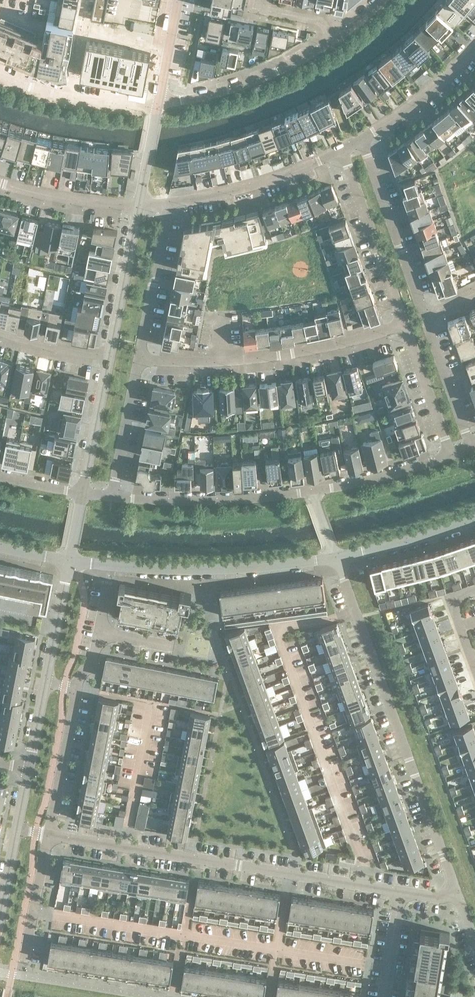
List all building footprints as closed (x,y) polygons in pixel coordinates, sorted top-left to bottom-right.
[(91,19),(104,22),(108,0),(95,0),(91,19)] [(233,2),(222,0),(212,0),(210,9),(231,13),(233,2)] [(335,9),(342,11),(343,10),(354,0),(336,0),(335,8),(335,9)] [(436,10),(453,25),(464,13),(448,0),(445,0),(436,10)] [(464,10),(473,0),(452,0),(464,10)] [(75,15),(77,5),(57,1),(55,11),(75,15)] [(436,10),(426,22),(439,35),(441,37),(453,25),(436,10)] [(73,25),(75,15),(55,11),(53,21),(73,25)] [(209,17),(205,38),(220,41),(224,20),(209,17)] [(1,18),(0,20),(0,51),(4,53),(8,55),(13,57),(17,58),(22,61),(24,62),(24,61),(36,67),(38,67),(43,41),(38,38),(39,36),(35,35),(36,33),(1,18)] [(64,74),(73,25),(53,21),(47,20),(43,41),(38,67),(50,70),(50,71),(64,74)] [(253,26),(228,21),(225,34),(237,36),(236,38),(250,41),(253,26)] [(439,35),(426,22),(415,33),(428,47),(439,35)] [(253,49),(265,51),(269,29),(257,27),(253,49)] [(296,34),(273,30),(270,45),(281,47),(281,43),(286,44),(287,40),(295,42),(296,34)] [(415,33),(403,43),(418,60),(430,49),(428,47),(415,33)] [(87,41),(80,75),(144,88),(150,53),(87,41)] [(418,60),(403,43),(391,54),(404,70),(405,70),(405,71),(418,60)] [(223,48),(220,62),(235,65),(238,51),(223,48)] [(201,57),(198,72),(208,74),(208,72),(214,73),(218,52),(206,50),(204,58),(201,57)] [(404,70),(391,54),(390,55),(380,63),(380,62),(379,63),(392,80),(392,81),(393,80),(392,80),(396,77),(397,77),(397,76),(400,74),(404,71),(405,70),(404,70)] [(381,89),(385,86),(386,86),(385,85),(390,82),(392,81),(392,80),(379,63),(377,65),(373,69),(372,68),(368,71),(366,73),(379,91),(381,89)] [(377,91),(364,74),(353,82),(365,100),(366,99),(370,96),(371,96),(371,95),(377,91)] [(363,101),(351,83),(339,91),(347,112),(363,101)] [(465,95),(474,105),(474,88),(473,87),(465,95)] [(461,102),(459,104),(457,102),(473,120),(474,118),(474,106),(465,95),(466,97),(465,98),(463,96),(459,100),(461,102)] [(328,97),(311,106),(320,126),(321,125),(335,118),(336,118),(328,97)] [(461,123),(470,116),(457,102),(449,109),(461,123)] [(311,106),(298,112),(307,132),(320,126),(311,106)] [(461,123),(449,109),(441,116),(453,131),(461,124),(461,123)] [(307,132),(298,112),(285,118),(293,138),(307,132)] [(441,116),(432,123),(444,138),(453,131),(441,116)] [(293,138),(285,118),(272,123),(280,144),(293,138)] [(280,144),(272,123),(258,128),(266,149),(280,144)] [(432,123),(424,129),(435,145),(436,146),(445,138),(444,138),(432,123)] [(0,126),(0,149),(2,150),(9,129),(0,126)] [(251,154),(254,161),(259,160),(257,152),(266,149),(258,128),(245,133),(251,154)] [(16,154),(23,133),(9,129),(2,150),(16,154)] [(435,145),(424,129),(415,136),(426,151),(435,145)] [(16,154),(17,155),(30,158),(31,159),(37,137),(36,137),(23,133),(16,154)] [(251,154),(245,133),(231,137),(237,158),(251,154)] [(427,152),(426,151),(415,136),(406,142),(417,158),(419,161),(428,154),(427,152)] [(51,141),(37,137),(31,159),(47,162),(51,141)] [(217,140),(223,161),(237,158),(231,137),(217,140)] [(204,143),(208,165),(223,161),(217,140),(204,143)] [(66,144),(51,141),(47,162),(62,165),(66,144)] [(406,142),(397,148),(408,165),(417,158),(406,142)] [(190,146),(193,167),(208,165),(204,143),(190,146)] [(80,146),(66,144),(62,165),(77,168),(80,146)] [(92,170),(95,148),(80,146),(77,168),(92,170)] [(178,148),(173,170),(193,167),(190,146),(178,148)] [(108,171),(110,149),(95,148),(92,170),(108,171)] [(390,153),(388,154),(395,173),(398,171),(399,171),(404,167),(405,167),(408,165),(397,148),(395,149),(390,152),(390,153)] [(111,171),(129,172),(133,150),(113,150),(111,171)] [(433,162),(424,168),(426,171),(435,168),(437,167),(433,162)] [(15,174),(24,176),(26,165),(17,163),(15,174)] [(399,185),(403,196),(419,190),(415,180),(399,185)] [(442,193),(439,183),(435,185),(432,185),(436,196),(442,193)] [(331,185),(320,189),(327,206),(338,201),(331,185)] [(320,189),(309,194),(315,211),(327,206),(320,189)] [(419,190),(403,196),(407,206),(425,200),(421,189),(419,190)] [(309,194),(297,198),(304,215),(315,211),(309,194)] [(440,205),(446,203),(443,196),(438,198),(440,205)] [(297,198),(286,203),(292,218),(292,219),(304,215),(297,198)] [(425,200),(407,206),(410,216),(428,210),(425,200)] [(286,203),(275,206),(280,222),(292,218),(286,203)] [(275,206),(263,210),(268,227),(281,223),(280,222),(275,206)] [(0,210),(0,227),(13,231),(18,216),(0,210)] [(428,210),(410,216),(414,226),(433,220),(429,210),(428,210)] [(185,227),(176,269),(203,275),(203,273),(203,274),(204,274),(204,275),(205,275),(206,275),(206,274),(207,274),(207,273),(206,273),(206,272),(205,272),(205,271),(207,271),(212,241),(225,238),(228,252),(264,243),(264,242),(265,243),(266,243),(267,243),(267,242),(268,241),(267,240),(266,240),(266,239),(259,211),(245,215),(233,218),(222,221),(213,222),(185,227)] [(25,242),(22,253),(30,255),(38,220),(22,217),(16,240),(25,242)] [(346,220),(329,226),(333,238),(333,237),(350,232),(346,220)] [(433,220),(414,226),(417,237),(435,230),(436,231),(437,230),(433,220)] [(61,225),(46,222),(43,239),(37,237),(34,250),(45,253),(46,246),(56,248),(61,225)] [(75,227),(62,225),(58,248),(68,249),(67,251),(69,257),(74,257),(79,230),(75,229),(75,227)] [(117,230),(93,229),(94,229),(93,238),(91,237),(91,238),(115,243),(115,241),(114,241),(114,238),(116,239),(116,235),(114,235),(114,231),(117,231),(117,230)] [(435,230),(417,237),(421,247),(439,240),(436,231),(435,230)] [(337,249),(354,243),(350,232),(333,237),(334,239),(333,239),(334,240),(336,247),(337,247),(337,249)] [(421,247),(425,257),(444,250),(440,240),(439,240),(421,247)] [(97,241),(95,251),(113,255),(114,245),(97,241)] [(337,249),(335,249),(339,261),(342,260),(358,254),(354,243),(337,249)] [(113,255),(95,251),(89,250),(86,263),(110,268),(113,255)] [(425,257),(428,267),(447,260),(444,250),(425,257)] [(342,260),(346,271),(362,266),(358,254),(342,260)] [(447,260),(428,267),(432,277),(451,271),(447,260)] [(86,263),(84,275),(108,280),(110,268),(86,263)] [(346,271),(345,271),(349,283),(366,277),(362,265),(362,266),(346,271)] [(454,279),(451,271),(432,277),(435,286),(454,279)] [(195,277),(176,273),(173,286),(191,289),(193,290),(195,277)] [(366,277),(349,283),(353,294),(370,288),(370,287),(369,287),(366,277)] [(457,288),(454,279),(435,286),(438,295),(457,288)] [(107,284),(87,280),(85,293),(104,296),(107,284)] [(191,289),(173,286),(171,297),(188,301),(191,289)] [(370,288),(353,294),(357,305),(374,299),(370,288)] [(104,299),(103,299),(84,295),(82,307),(101,311),(102,311),(102,310),(102,309),(102,307),(104,300),(104,299)] [(188,301),(171,297),(169,309),(185,312),(185,313),(186,313),(188,301)] [(374,299),(357,305),(360,315),(377,309),(374,299)] [(10,306),(10,304),(0,302),(0,323),(6,325),(10,306)] [(41,314),(29,312),(30,307),(22,305),(21,305),(21,308),(19,317),(27,318),(24,330),(38,334),(40,322),(41,314)] [(19,317),(21,308),(10,306),(6,325),(17,328),(19,317)] [(78,307),(75,321),(99,326),(102,311),(78,307)] [(166,321),(183,324),(185,313),(185,312),(169,309),(166,321)] [(377,309),(360,315),(364,325),(381,319),(377,309)] [(62,319),(49,317),(50,312),(42,310),(41,310),(41,314),(40,322),(47,323),(45,336),(58,339),(62,319)] [(327,313),(314,315),(315,319),(316,319),(319,336),(332,333),(328,317),(327,313)] [(193,314),(192,322),(199,324),(200,315),(193,314)] [(328,317),(332,333),(344,331),(340,314),(328,317)] [(448,322),(454,339),(471,333),(465,316),(448,322)] [(316,319),(315,319),(304,321),(304,322),(307,339),(319,336),(316,319)] [(166,321),(164,333),(180,336),(183,324),(166,321)] [(304,322),(292,324),(295,341),(307,339),(304,322)] [(292,324),(280,326),(283,343),(295,341),(292,324)] [(74,325),(71,340),(95,344),(98,330),(74,325)] [(268,328),(270,345),(283,343),(280,326),(268,328)] [(256,330),(258,346),(270,345),(268,328),(256,329),(256,330)] [(246,348),(258,346),(256,330),(256,329),(244,330),(246,348)] [(164,333),(162,345),(178,348),(180,336),(164,333)] [(474,356),(474,345),(472,337),(455,343),(461,360),(474,356)] [(394,355),(373,362),(377,373),(397,366),(394,355)] [(7,361),(0,359),(0,384),(4,385),(5,381),(7,382),(11,363),(7,362),(7,361)] [(466,364),(469,373),(474,370),(474,361),(466,364)] [(33,368),(17,364),(12,387),(26,390),(24,401),(30,402),(32,390),(29,390),(33,368)] [(363,390),(357,366),(344,370),(349,393),(363,390)] [(46,371),(38,369),(34,389),(36,390),(35,392),(43,394),(44,391),(45,392),(49,372),(46,371)] [(346,393),(341,371),(329,373),(333,396),(337,395),(338,399),(344,398),(343,394),(346,393)] [(323,374),(323,375),(313,377),(313,376),(317,400),(318,400),(318,399),(328,397),(328,398),(329,398),(324,374),(323,374)] [(88,380),(69,376),(67,389),(86,393),(88,380)] [(296,379),(300,400),(313,398),(310,377),(296,379)] [(404,385),(402,378),(382,385),(386,397),(406,390),(406,389),(405,390),(403,386),(404,385)] [(295,403),(292,380),(284,381),(284,383),(279,384),(282,405),(295,403)] [(276,382),(260,384),(262,403),(278,401),(276,382)] [(258,406),(256,385),(243,386),(245,407),(258,406)] [(234,399),(234,386),(220,387),(220,390),(218,390),(219,398),(220,398),(221,410),(234,409),(235,412),(242,412),(241,399),(234,399)] [(175,391),(153,387),(152,396),(153,397),(152,402),(156,402),(155,409),(167,411),(168,405),(172,406),(175,391)] [(198,412),(198,419),(210,419),(210,412),(213,411),(212,390),(209,390),(209,388),(197,388),(197,390),(194,390),(195,412),(198,412)] [(85,394),(62,390),(59,403),(83,408),(85,394)] [(406,390),(386,397),(390,408),(410,401),(407,394),(406,395),(405,390),(406,390)] [(77,437),(81,415),(71,413),(73,407),(59,404),(57,412),(64,413),(63,419),(60,418),(59,426),(62,426),(60,433),(77,437)] [(410,404),(392,411),(396,422),(414,415),(414,416),(415,415),(415,414),(415,415),(411,405),(411,404),(410,404)] [(149,410),(146,424),(168,428),(167,434),(174,435),(175,428),(168,427),(171,414),(149,410)] [(187,414),(184,430),(190,431),(193,415),(187,414)] [(41,424),(43,417),(36,415),(34,423),(41,424)] [(416,418),(394,426),(398,437),(420,429),(416,418)] [(286,428),(278,430),(279,437),(287,436),(286,428)] [(168,434),(145,430),(143,441),(165,446),(168,434)] [(369,466),(386,461),(384,452),(380,438),(378,430),(370,432),(372,440),(363,442),(369,466)] [(421,433),(399,441),(404,455),(426,447),(421,433)] [(77,438),(55,434),(52,449),(74,453),(77,438)] [(320,447),(325,475),(340,472),(338,464),(344,463),(338,436),(331,437),(332,444),(320,447)] [(15,464),(20,441),(7,438),(4,452),(0,451),(0,461),(15,464)] [(32,443),(20,441),(15,464),(33,468),(35,458),(30,457),(32,443)] [(143,442),(140,455),(160,459),(162,446),(143,442)] [(282,481),(278,446),(271,447),(272,458),(266,459),(268,483),(282,481)] [(344,449),(348,470),(363,467),(358,446),(344,449)] [(195,451),(188,451),(188,463),(182,463),(182,469),(177,469),(177,476),(175,476),(175,487),(185,487),(185,485),(188,485),(188,487),(191,487),(191,477),(193,477),(193,464),(195,464),(195,460),(195,451)] [(300,451),(288,453),(292,480),(304,479),(300,451)] [(322,476),(318,452),(304,454),(308,478),(322,476)] [(50,473),(69,477),(72,463),(53,459),(50,473)] [(205,460),(195,460),(195,464),(195,472),(200,472),(201,486),(200,486),(200,487),(214,487),(214,486),(213,467),(214,467),(213,467),(213,464),(205,464),(205,460)] [(136,476),(141,477),(143,481),(143,486),(161,486),(161,475),(151,475),(149,471),(150,463),(139,461),(136,476)] [(242,461),(233,462),(234,486),(243,485),(242,462),(242,461)] [(256,461),(242,462),(243,485),(258,484),(256,461)] [(221,466),(216,466),(217,487),(232,486),(231,465),(228,465),(228,464),(226,462),(222,462),(221,464),(221,466)] [(474,559),(474,539),(474,538),(464,542),(471,560),(474,559)] [(460,564),(471,560),(464,542),(454,545),(460,564)] [(450,567),(460,564),(454,545),(444,549),(450,567)] [(450,567),(444,549),(434,552),(439,571),(450,567)] [(423,555),(428,574),(439,571),(434,552),(423,555)] [(413,557),(417,576),(428,574),(423,555),(413,557)] [(402,560),(407,579),(417,576),(413,557),(402,560)] [(407,579),(402,560),(392,562),(396,581),(407,579)] [(396,581),(392,562),(381,565),(386,584),(396,581)] [(41,598),(40,606),(47,607),(53,575),(44,573),(40,572),(36,572),(20,569),(16,567),(12,567),(0,565),(0,590),(41,598)] [(375,587),(386,584),(381,565),(370,568),(375,587)] [(322,578),(321,578),(311,579),(315,603),(324,602),(326,602),(326,600),(325,600),(325,597),(325,595),(323,579),(322,578)] [(305,605),(315,603),(311,579),(301,581),(305,605)] [(295,606),(305,605),(301,581),(291,582),(295,606)] [(284,607),(295,606),(291,582),(281,583),(284,607)] [(125,585),(120,583),(118,593),(114,612),(182,625),(185,611),(188,612),(189,606),(191,594),(180,592),(180,596),(173,594),(171,593),(171,594),(161,592),(159,591),(159,592),(149,590),(150,589),(147,589),(138,587),(135,587),(125,585)] [(274,609),(284,607),(281,583),(271,585),(274,609)] [(264,610),(274,609),(271,585),(261,586),(264,610)] [(254,611),(264,610),(261,586),(251,587),(254,611)] [(244,613),(254,611),(251,587),(241,589),(244,613)] [(234,614),(244,613),(241,589),(231,590),(234,614)] [(224,615),(234,614),(231,590),(221,591),(220,591),(220,593),(222,609),(222,611),(223,614),(223,616),(224,616),(224,615)] [(426,616),(432,614),(428,603),(410,610),(414,621),(426,616)] [(436,624),(432,614),(426,616),(414,621),(417,631),(436,624)] [(314,631),(319,643),(322,642),(341,635),(337,623),(314,631)] [(439,634),(436,624),(417,631),(421,641),(439,634)] [(225,635),(230,647),(249,640),(244,628),(225,635)] [(33,649),(35,638),(17,634),(15,645),(15,646),(33,649)] [(425,651),(443,644),(439,634),(421,641),(425,651)] [(341,635),(322,642),(326,651),(344,644),(341,635)] [(230,647),(233,656),(252,649),(249,640),(230,647)] [(326,651),(329,661),(348,654),(344,644),(326,651)] [(428,661),(447,655),(443,644),(425,651),(428,661)] [(31,660),(33,649),(15,646),(15,645),(11,645),(9,656),(10,656),(31,660)] [(233,656),(237,666),(256,659),(252,649),(233,656)] [(329,661),(333,670),(351,664),(348,654),(329,661)] [(450,665),(447,655),(428,661),(432,671),(450,665)] [(31,661),(31,660),(10,656),(8,666),(26,670),(28,660),(31,661)] [(103,676),(111,678),(115,659),(106,657),(103,676)] [(123,660),(115,659),(111,678),(120,680),(123,660)] [(237,666),(240,675),(259,668),(256,659),(237,666)] [(133,662),(123,660),(120,680),(129,682),(133,662)] [(141,664),(133,662),(129,682),(137,683),(141,664)] [(150,665),(141,664),(137,683),(146,685),(150,665)] [(351,664),(333,670),(336,680),(355,673),(351,664)] [(158,667),(150,665),(146,685),(154,687),(158,667)] [(450,665),(432,671),(436,682),(454,675),(450,665)] [(8,666),(6,677),(24,681),(26,670),(8,666)] [(154,687),(163,688),(166,668),(158,667),(154,687)] [(175,670),(166,668),(163,688),(171,690),(175,670)] [(240,675),(243,684),(262,677),(259,668),(240,675)] [(175,670),(171,690),(179,691),(183,672),(175,670)] [(179,691),(188,693),(192,673),(183,672),(179,691)] [(201,675),(192,673),(188,693),(197,695),(201,675)] [(336,680),(339,690),(358,683),(355,673),(336,680)] [(209,677),(201,675),(197,695),(205,696),(209,677)] [(454,675),(436,682),(439,692),(458,685),(454,675)] [(22,691),(24,681),(6,677),(4,688),(22,691)] [(218,678),(209,677),(205,696),(214,698),(218,678)] [(243,684),(247,694),(266,687),(262,677),(243,684)] [(339,690),(343,699),(362,692),(358,683),(339,690)] [(458,685),(439,692),(443,702),(462,695),(458,685)] [(247,694),(250,703),(269,696),(266,687),(247,694)] [(2,698),(1,698),(23,702),(20,701),(22,691),(4,688),(2,698)] [(362,692),(343,699),(346,708),(346,709),(365,702),(362,692)] [(462,695),(443,702),(447,712),(465,705),(462,695)] [(250,703),(254,713),(273,706),(269,696),(250,703)] [(1,698),(0,702),(0,709),(2,710),(2,709),(20,713),(23,702),(1,698),(2,698),(1,698)] [(97,707),(117,711),(119,701),(99,698),(97,707)] [(346,708),(343,709),(347,722),(370,714),(365,702),(346,709),(346,708)] [(451,723),(469,716),(465,705),(447,712),(451,723)] [(254,713),(257,723),(276,716),(273,706),(254,713)] [(95,716),(115,720),(117,711),(97,707),(95,716)] [(171,708),(169,717),(176,719),(177,709),(171,708)] [(18,724),(20,713),(2,709),(2,710),(0,720),(18,724)] [(191,712),(189,721),(208,725),(210,716),(191,712)] [(115,720),(95,716),(94,725),(113,728),(115,720)] [(257,723),(261,732),(279,725),(276,716),(257,723)] [(353,724),(357,734),(375,728),(371,717),(353,724)] [(14,745),(18,724),(0,720),(0,721),(0,743),(14,745)] [(207,734),(208,725),(189,721),(187,730),(207,734)] [(94,725),(92,733),(112,737),(113,728),(94,725)] [(265,744),(284,737),(279,725),(261,732),(265,744)] [(474,736),(474,732),(472,725),(454,732),(458,743),(474,736)] [(357,734),(360,744),(378,737),(375,728),(357,734)] [(205,743),(207,734),(187,730),(185,739),(205,743)] [(112,737),(92,733),(90,742),(110,746),(112,737)] [(474,748),(474,736),(458,743),(462,753),(474,748)] [(360,744),(364,753),(382,747),(378,737),(360,744)] [(203,751),(205,743),(185,739),(184,748),(203,751)] [(266,747),(270,757),(288,751),(288,750),(284,741),(266,747)] [(110,746),(90,742),(89,750),(108,754),(110,746)] [(364,753),(367,763),(385,756),(382,747),(364,753)] [(184,748),(182,756),(202,760),(203,751),(184,748)] [(474,759),(474,748),(462,753),(465,763),(474,759)] [(270,757),(273,767),(291,760),(295,759),(291,749),(288,750),(288,751),(270,757)] [(107,763),(108,754),(89,750),(87,759),(107,763)] [(200,768),(202,760),(182,756),(180,764),(200,768)] [(370,772),(371,772),(389,766),(385,756),(367,763),(370,772)] [(105,771),(107,763),(87,759),(85,767),(105,771)] [(295,759),(291,760),(273,767),(277,777),(295,770),(295,771),(298,769),(295,759)] [(474,771),(474,759),(465,763),(469,773),(474,771)] [(198,777),(200,768),(180,764),(179,773),(198,777)] [(374,782),(392,775),(389,766),(371,772),(370,772),(367,773),(371,784),(374,782)] [(85,767),(83,777),(103,781),(105,771),(85,767)] [(295,771),(295,770),(277,777),(280,786),(298,780),(295,771)] [(196,787),(198,777),(179,773),(177,783),(196,787)] [(374,782),(378,792),(395,785),(392,775),(374,782)] [(83,777),(82,787),(101,791),(103,781),(83,777)] [(280,786),(284,796),(302,789),(298,780),(280,786)] [(175,792),(195,796),(196,787),(177,783),(175,792)] [(378,792),(381,801),(399,795),(395,785),(378,792)] [(99,800),(101,791),(82,787),(80,796),(99,800)] [(305,799),(302,789),(284,796),(287,805),(305,799)] [(193,804),(195,796),(175,792),(173,801),(193,804)] [(381,801),(384,811),(402,804),(399,795),(381,801)] [(97,811),(99,800),(80,796),(78,807),(97,811)] [(309,808),(305,799),(287,805),(291,815),(309,808)] [(173,801),(172,809),(191,813),(193,804),(173,801)] [(384,811),(388,820),(406,814),(402,804),(384,811)] [(95,823),(97,811),(78,807),(75,819),(95,823)] [(139,807),(137,814),(144,816),(146,816),(148,809),(139,807)] [(291,815),(294,825),(312,818),(316,817),(312,807),(308,808),(309,808),(291,815)] [(189,824),(191,813),(172,809),(169,821),(189,824)] [(388,820),(391,830),(409,823),(406,814),(388,820)] [(294,825),(298,834),(316,828),(319,826),(316,817),(312,818),(294,825)] [(169,821),(167,834),(187,837),(189,824),(169,821)] [(391,830),(395,840),(413,833),(409,823),(391,830)] [(319,826),(316,828),(298,834),(301,844),(319,837),(322,836),(319,826)] [(395,840),(398,849),(416,843),(413,833),(395,840)] [(322,836),(319,837),(301,844),(305,854),(323,847),(326,846),(322,836)] [(398,849),(402,859),(420,852),(416,843),(398,849)] [(423,862),(420,852),(402,859),(405,869),(423,862)] [(71,884),(71,881),(75,861),(63,859),(60,882),(71,884)] [(71,881),(80,882),(83,862),(75,861),(71,881)] [(80,882),(90,884),(93,864),(83,862),(80,882)] [(90,884),(99,885),(102,865),(93,864),(90,884)] [(99,885),(109,887),(112,867),(102,865),(99,885)] [(109,887),(118,888),(121,869),(112,867),(109,887)] [(118,888),(128,890),(131,870),(121,869),(118,888)] [(128,890),(138,891),(141,872),(131,870),(128,890)] [(138,891),(148,893),(151,873),(141,872),(138,891)] [(148,893),(157,894),(160,875),(151,873),(148,893)] [(157,894),(167,896),(170,876),(160,875),(157,894)] [(167,896),(176,898),(179,878),(170,876),(167,896)] [(186,899),(189,879),(179,878),(176,898),(186,899)] [(198,882),(197,886),(197,887),(195,903),(194,903),(194,905),(196,905),(205,906),(209,883),(200,881),(198,881),(198,882)] [(215,908),(219,884),(218,884),(209,883),(205,906),(215,908)] [(229,886),(220,884),(219,884),(215,908),(225,910),(229,886)] [(235,911),(239,887),(238,887),(229,886),(225,910),(235,911)] [(249,889),(240,888),(240,887),(239,887),(235,911),(245,913),(249,889)] [(255,915),(259,891),(259,890),(259,891),(249,889),(245,913),(255,915)] [(269,892),(260,891),(259,891),(255,915),(266,916),(269,892)] [(280,899),(279,899),(280,896),(280,894),(279,894),(269,892),(266,916),(275,918),(276,918),(277,917),(276,917),(279,900),(280,899)] [(288,920),(289,920),(299,922),(303,898),(293,896),(292,896),(291,897),(292,897),(291,901),(291,902),(288,918),(288,920)] [(309,923),(313,899),(312,899),(303,898),(299,922),(309,923)] [(323,901),(313,900),(313,899),(309,923),(319,925),(323,901)] [(329,926),(333,902),(332,902),(332,903),(323,901),(319,925),(329,926)] [(343,904),(334,903),(333,902),(329,926),(339,928),(343,904)] [(349,930),(353,906),(352,906),(343,904),(339,928),(349,930)] [(363,908),(354,906),(353,906),(349,930),(359,931),(363,908)] [(369,933),(370,933),(370,932),(373,916),(373,914),(374,911),(374,909),(372,909),(363,908),(359,931),(369,933)] [(440,931),(439,935),(434,935),(430,934),(425,933),(420,932),(410,996),(439,996),(448,938),(449,938),(449,932),(440,931)] [(49,965),(58,967),(62,943),(58,942),(53,941),(51,941),(51,943),(48,964),(47,964),(47,965),(49,965)] [(72,945),(66,944),(62,943),(58,967),(68,968),(72,945)] [(82,946),(78,946),(72,945),(68,968),(78,970),(82,946)] [(92,948),(86,947),(82,946),(78,970),(88,972),(92,948)] [(102,950),(98,949),(92,948),(88,972),(98,973),(102,950)] [(112,951),(106,950),(102,950),(98,973),(108,975),(112,951)] [(122,953),(118,952),(112,951),(108,975),(118,976),(122,953)] [(132,954),(126,953),(122,953),(118,976),(128,978),(132,954)] [(142,956),(139,955),(132,954),(128,978),(139,980),(142,956)] [(152,958),(146,957),(142,956),(139,980),(149,981),(152,958)] [(162,959),(159,959),(152,958),(149,981),(159,983),(162,959)] [(162,959),(159,983),(168,984),(168,985),(169,985),(170,983),(169,983),(173,962),(173,961),(172,961),(166,960),(162,959)] [(181,984),(182,984),(181,987),(181,989),(182,989),(192,990),(195,967),(186,965),(184,965),(184,966),(182,982),(181,984)] [(192,990),(201,992),(202,992),(205,968),(195,967),(192,990)] [(205,968),(202,992),(212,994),(215,970),(205,968)] [(212,994),(221,995),(222,996),(226,972),(215,970),(212,994)] [(222,996),(223,996),(232,996),(236,973),(226,972),(222,996)] [(246,975),(236,973),(232,996),(242,996),(246,975)] [(242,996),(252,996),(256,977),(246,975),(242,996)] [(264,996),(266,980),(267,980),(267,978),(265,978),(256,977),(252,996),(264,996)] [(289,982),(280,980),(278,980),(278,981),(278,982),(276,996),(287,996),(289,982)] [(299,984),(289,982),(287,996),(297,996),(299,984)] [(297,996),(307,996),(309,985),(299,984),(297,996)] [(319,987),(309,985),(307,996),(318,996),(319,987)] [(318,996),(328,996),(329,988),(319,987),(318,996)] [(339,990),(329,988),(328,996),(338,996),(339,990)]
